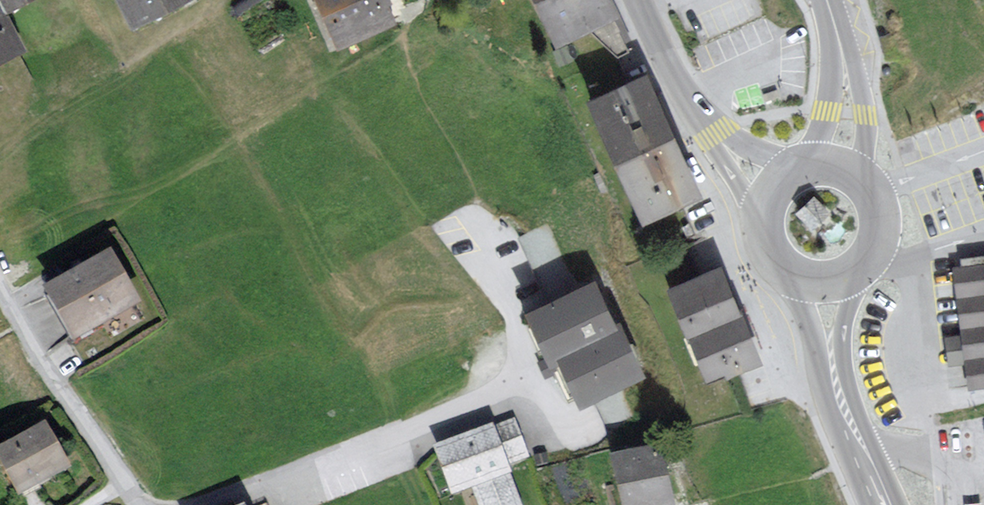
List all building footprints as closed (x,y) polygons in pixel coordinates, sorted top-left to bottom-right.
[(25,0),(0,0),(0,13),(25,0)] [(128,29),(184,0),(113,0),(128,29)] [(380,0),(306,0),(324,45),(388,19),(380,0)] [(603,0),(529,0),(549,48),(612,21),(603,0)] [(13,51),(0,26),(0,58),(13,51)] [(694,194),(648,84),(587,110),(633,219),(694,194)] [(137,302),(114,257),(47,291),(70,336),(137,302)] [(945,264),(953,390),(983,388),(983,261),(945,264)] [(760,361),(725,276),(673,297),(707,382),(760,361)] [(613,334),(593,289),(529,318),(551,366),(563,361),(582,403),(640,376),(620,331),(613,334)] [(512,423),(439,449),(454,492),(472,486),(479,504),(519,504),(504,463),(524,456),(512,423)] [(49,425),(0,452),(0,454),(19,489),(69,461),(49,425)] [(612,462),(622,504),(672,504),(659,451),(612,462)]
